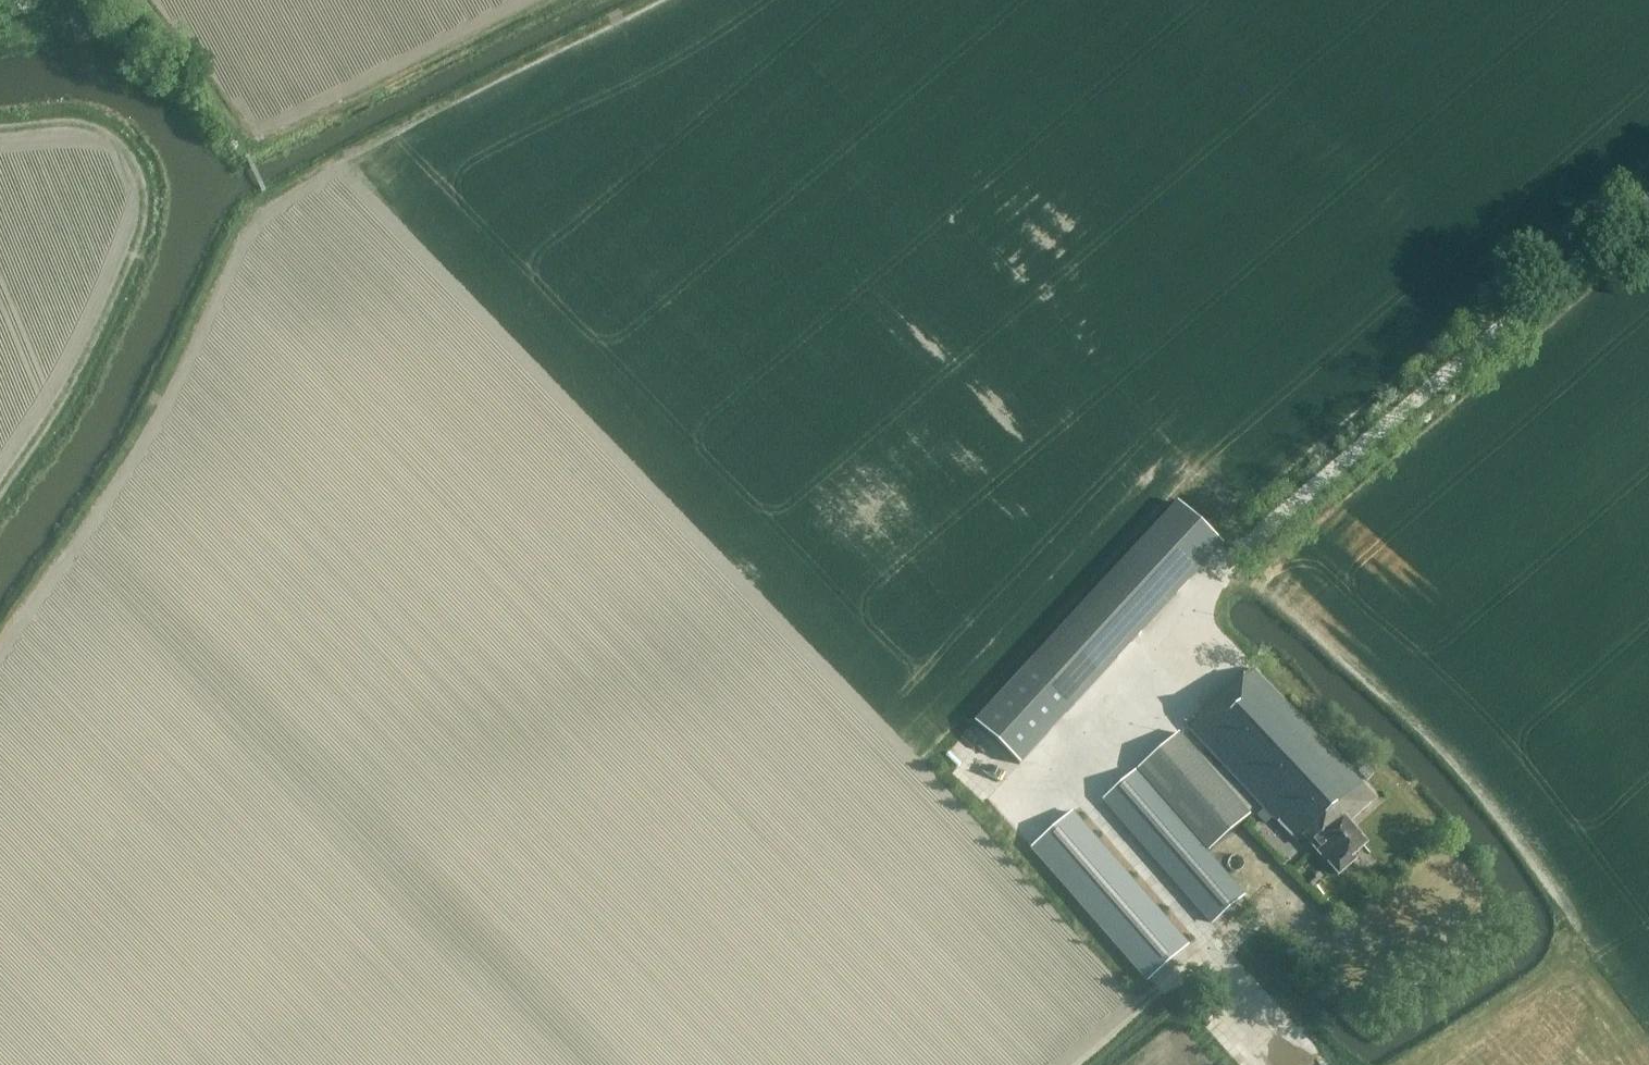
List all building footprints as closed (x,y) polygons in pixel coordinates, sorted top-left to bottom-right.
[(1020,764),(1223,544),(1178,503),(1030,663),(975,722),(1020,764)] [(1302,835),(1337,876),(1353,861),(1350,857),(1364,844),(1347,825),(1374,800),(1250,667),(1188,725),(1294,839),(1302,835)] [(1137,767),(1208,850),(1248,816),(1177,733),(1137,767)] [(1100,801),(1209,925),(1244,895),(1135,770),(1100,801)] [(1030,847),(1147,982),(1190,944),(1073,810),(1030,847)] [(1269,1058),(1277,1064),(1292,1064),(1315,1041),(1300,1026),(1269,1058)]
